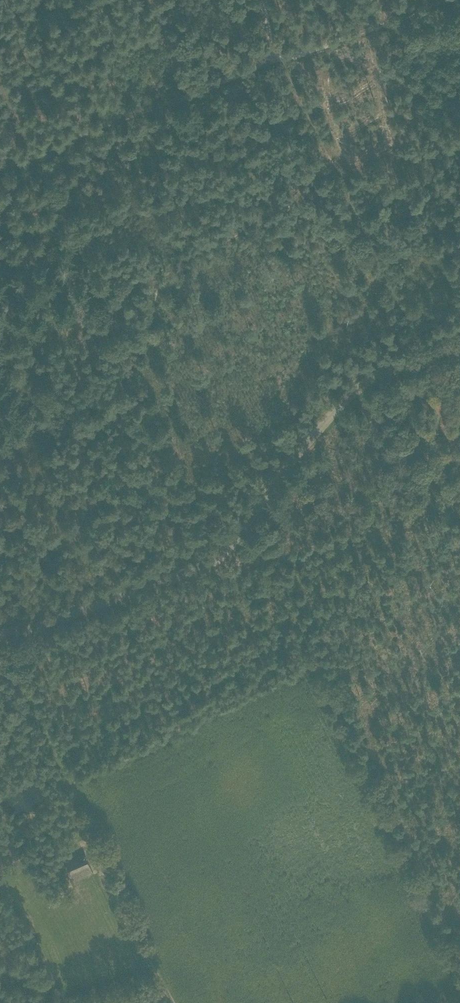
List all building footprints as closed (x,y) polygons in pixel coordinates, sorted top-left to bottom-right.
[(85,854),(66,862),(71,875),(90,867),(85,854)]
